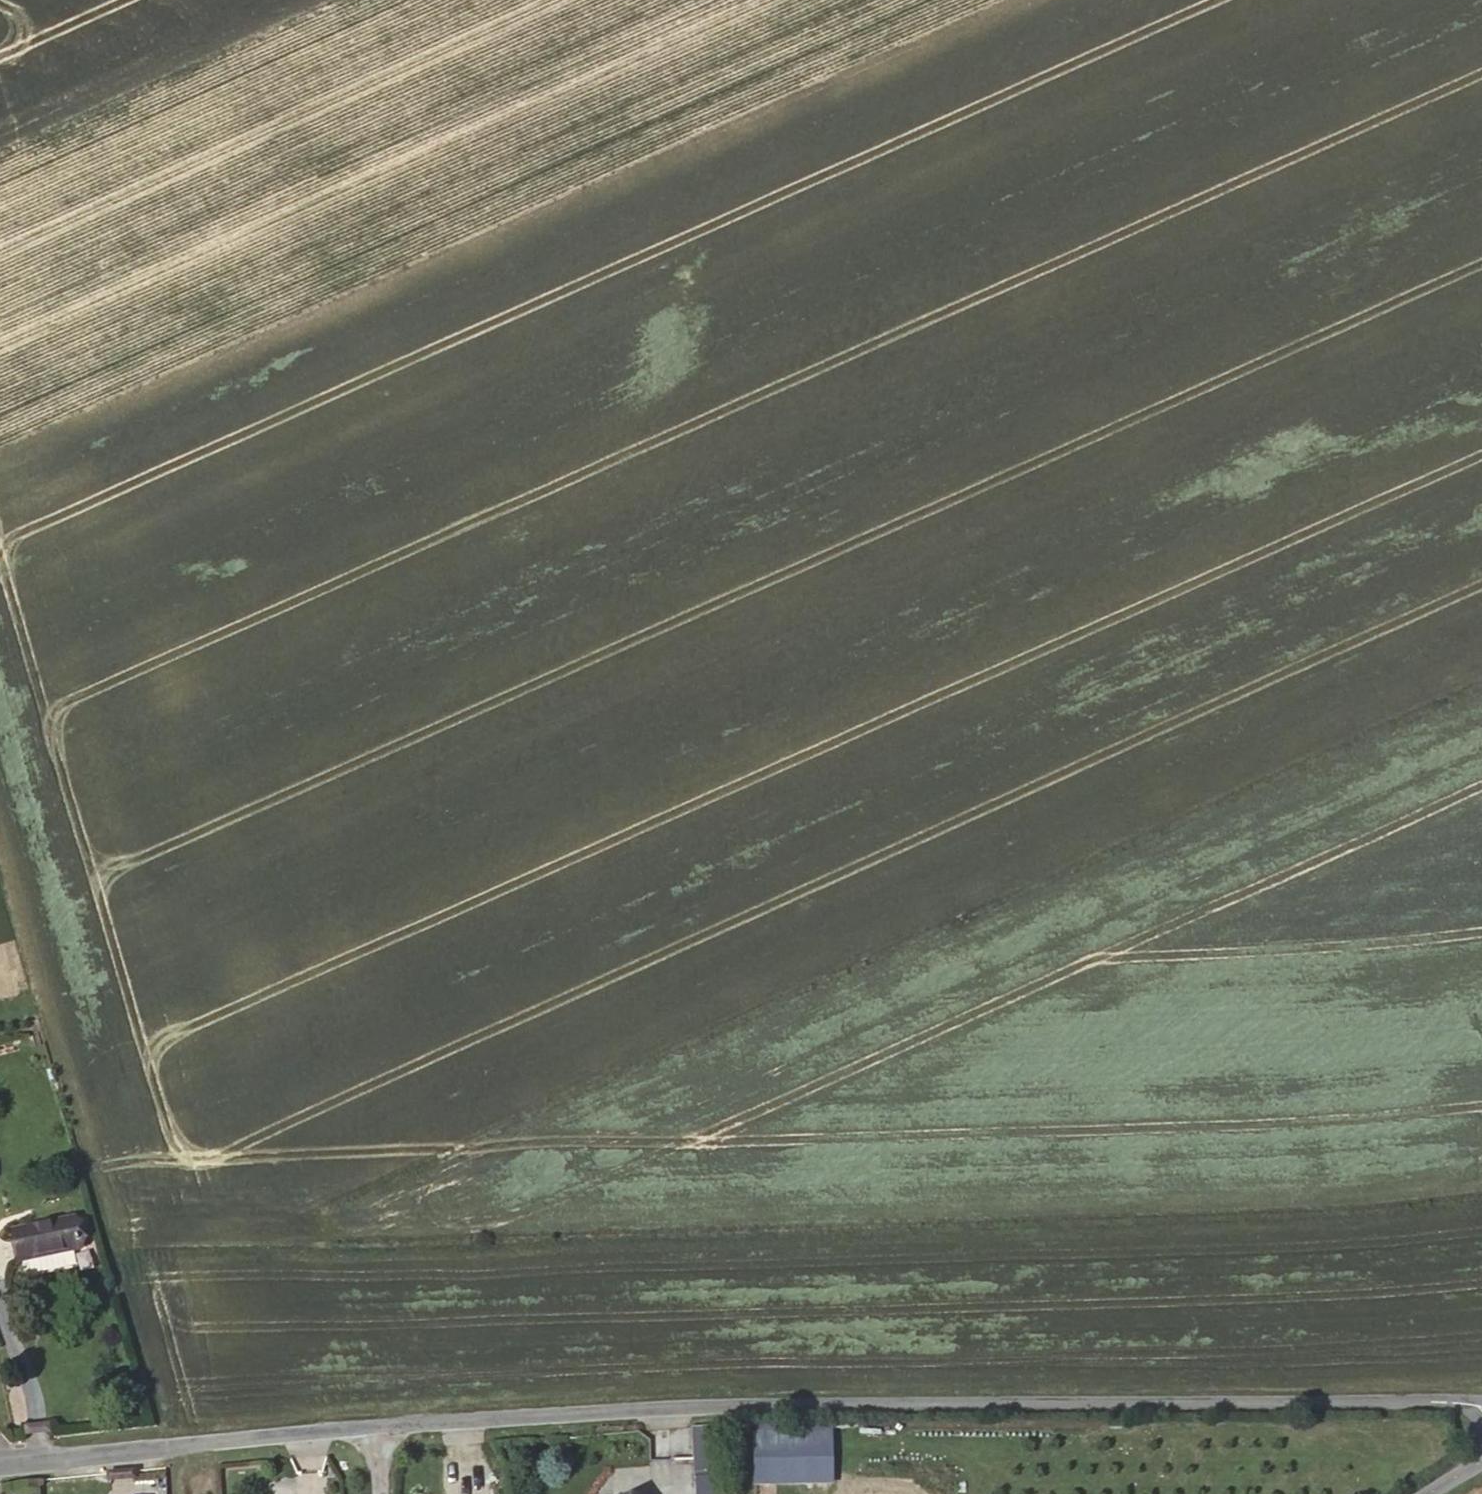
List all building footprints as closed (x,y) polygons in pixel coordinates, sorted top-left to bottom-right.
[(78,1216),(19,1233),(27,1261),(86,1245),(78,1216)] [(694,1493),(729,1493),(729,1426),(694,1426),(694,1493)] [(834,1488),(833,1426),(752,1426),(753,1488),(834,1488)]
